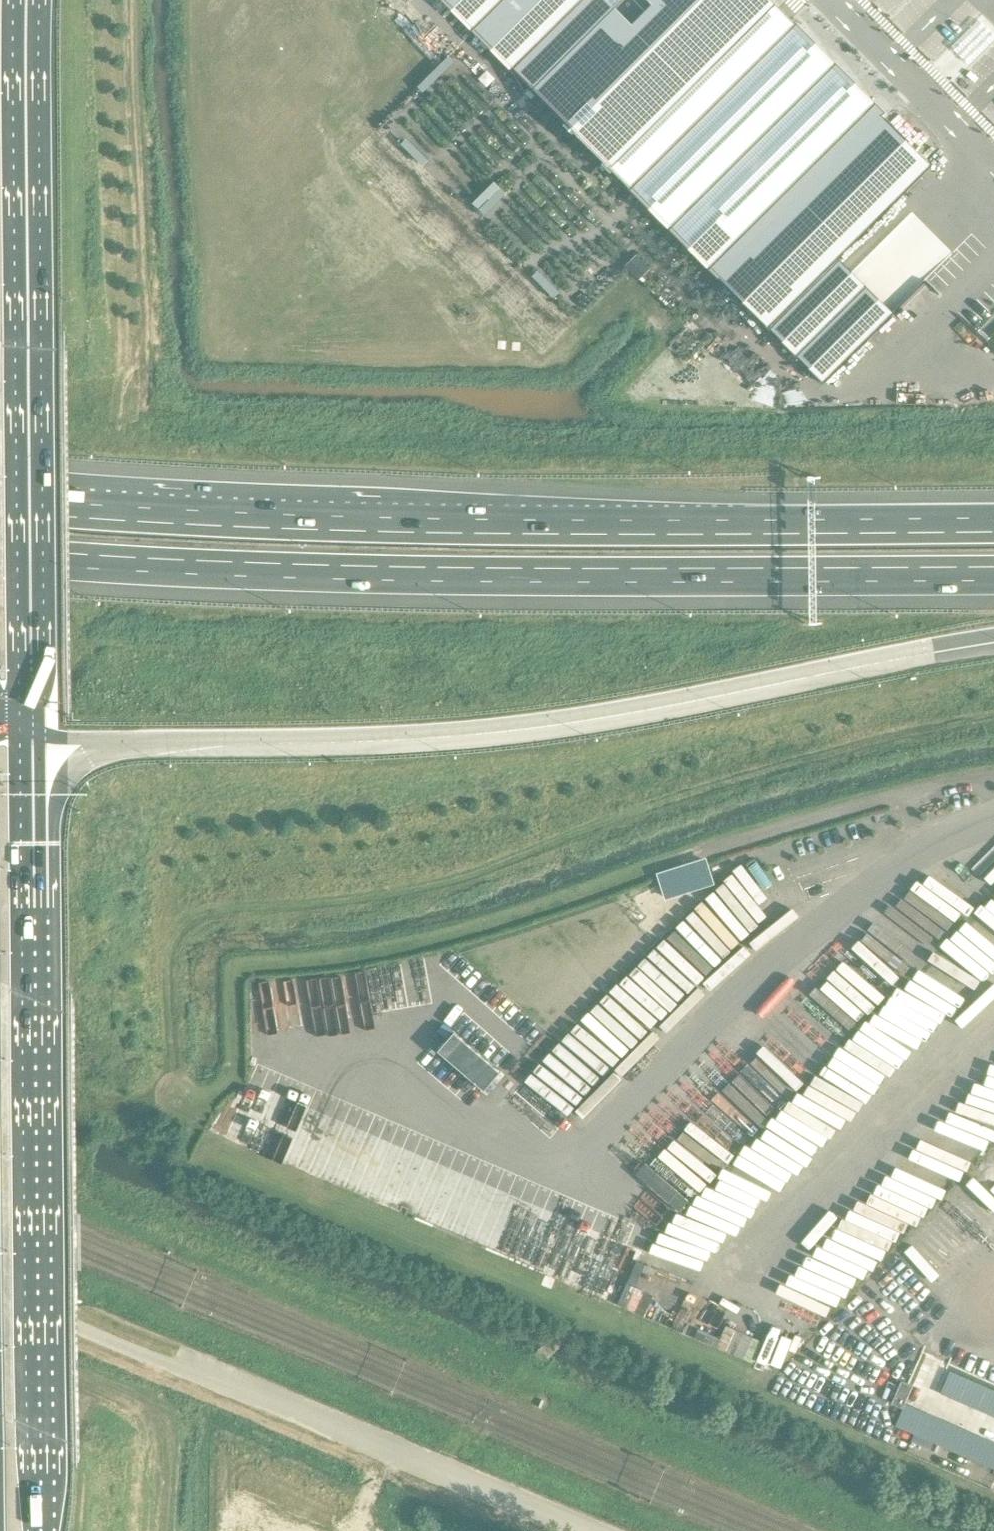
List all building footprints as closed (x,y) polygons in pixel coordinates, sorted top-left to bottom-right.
[(881,116),(884,113),(880,108),(772,0),(649,0),(651,2),(631,22),(615,6),(621,0),(443,0),(823,382),(893,313),(851,272),(838,258),(931,166),(881,116)] [(406,137),(399,143),(421,165),(428,159),(406,137)] [(494,181),(472,201),(483,213),(505,192),(494,181)] [(345,202),(335,211),(344,220),(354,211),(345,202)] [(624,265),(638,279),(650,267),(636,253),(624,265)] [(537,269),(531,275),(553,297),(559,291),(537,269)] [(706,859),(657,874),(663,892),(711,876),(706,859)] [(937,1391),(993,1416),(993,1390),(946,1369),(937,1391)] [(895,1426),(993,1469),(993,1443),(905,1404),(895,1426)]
